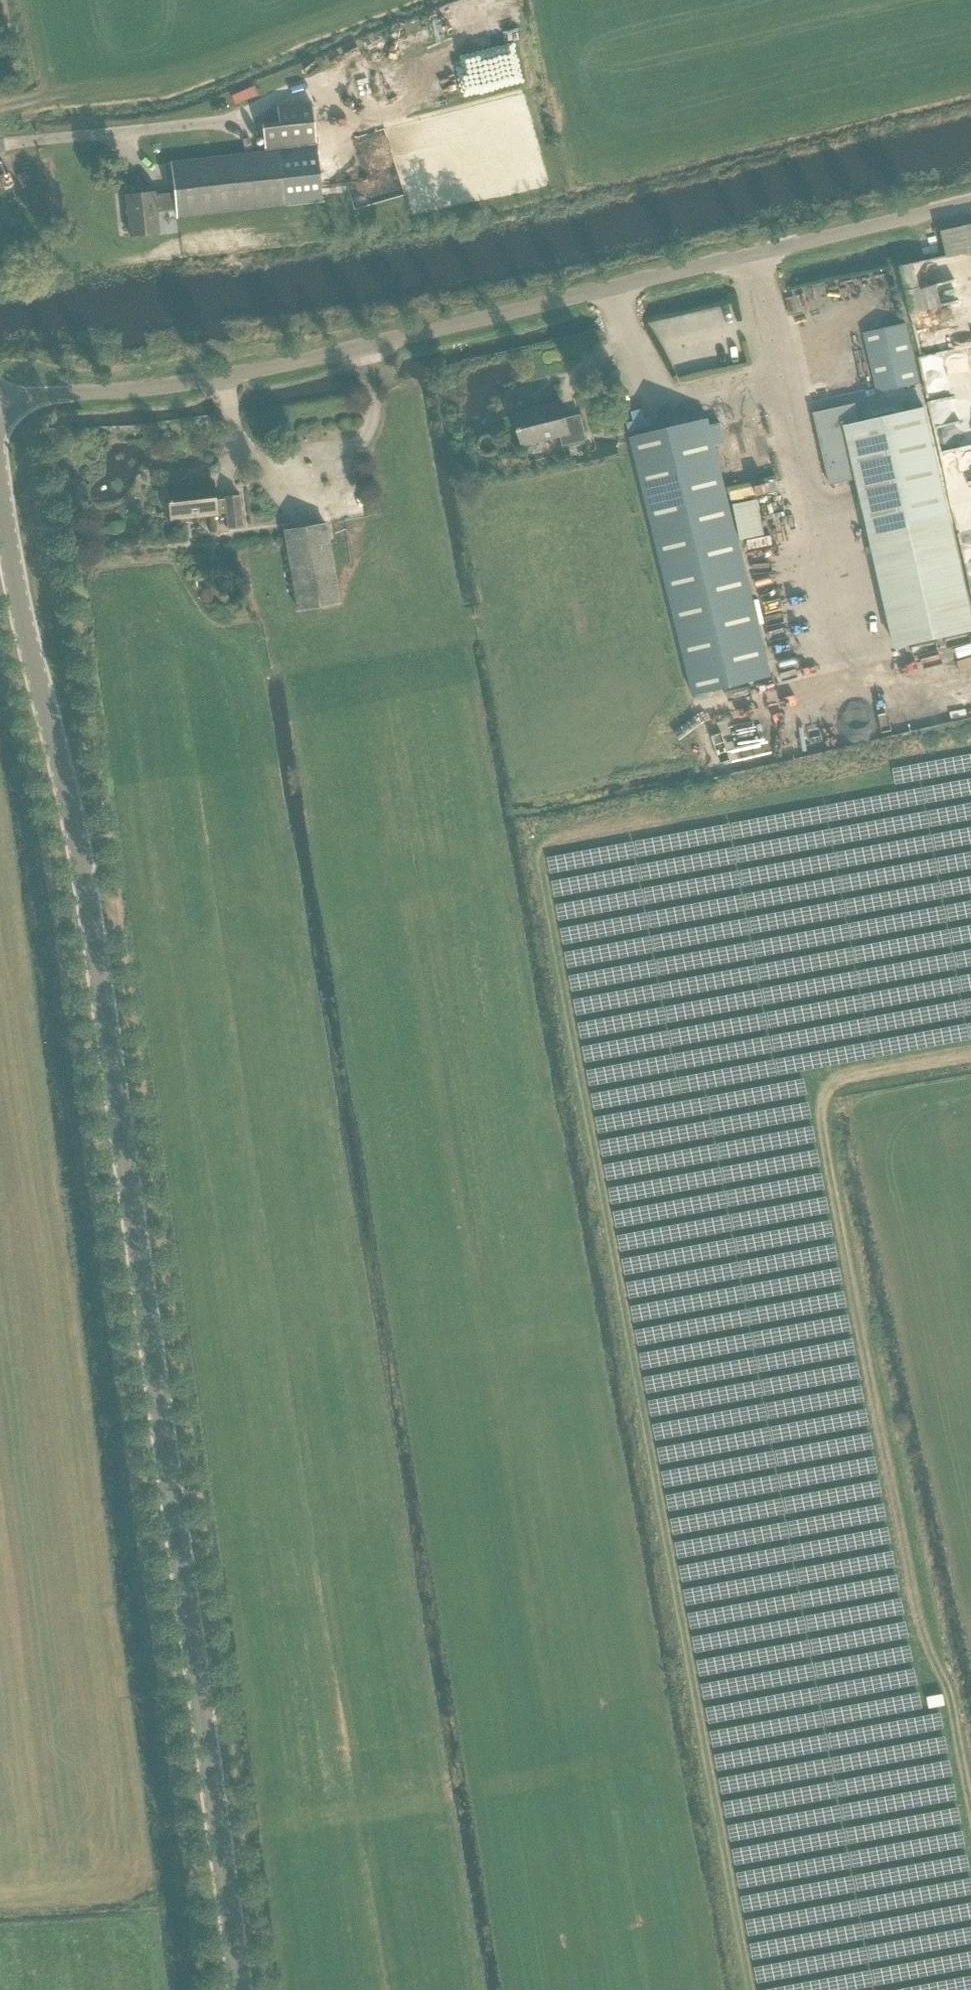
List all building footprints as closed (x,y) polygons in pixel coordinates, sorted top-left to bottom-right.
[(249,105),(249,104),(255,101),(254,98),(273,90),(267,75),(242,85),(218,93),(226,113),(249,105)] [(264,149),(316,143),(311,103),(277,107),(279,123),(261,125),(264,149)] [(126,196),(131,236),(159,233),(157,211),(177,209),(178,217),(287,205),(281,150),(172,162),(175,192),(155,194),(155,192),(126,196)] [(949,259),(970,255),(970,225),(943,230),(949,259)] [(879,393),(919,383),(906,324),(865,332),(879,393)] [(541,409),(517,415),(524,444),(561,435),(564,446),(588,440),(581,414),(567,418),(562,401),(541,407),(541,409)] [(924,406),(860,421),(856,403),(814,412),(830,485),(856,479),(895,648),(970,630),(970,606),(924,406)] [(695,695),(772,676),(709,418),(632,437),(695,695)] [(213,480),(167,486),(171,520),(227,513),(229,527),(243,526),(239,496),(225,497),(226,500),(215,501),(213,480)] [(757,499),(734,504),(741,539),(765,534),(757,499)] [(325,525),(283,532),(297,611),(339,603),(325,525)]
